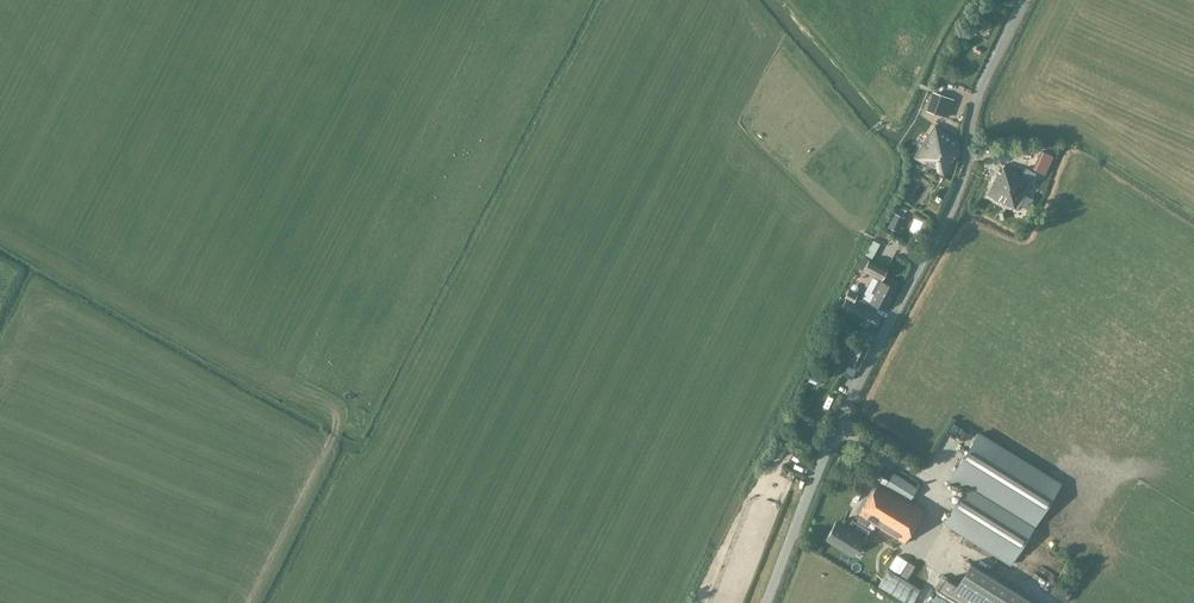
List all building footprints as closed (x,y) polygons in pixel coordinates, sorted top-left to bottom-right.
[(944,116),(951,98),(933,92),(926,110),(933,112),(944,116)] [(915,157),(944,176),(958,154),(959,144),(934,125),(915,157)] [(1041,150),(1032,167),(1044,173),(1052,155),(1041,150)] [(997,171),(987,193),(1017,208),(1020,202),(1035,172),(1026,167),(1022,174),(1004,164),(1003,165),(999,172),(997,171)] [(914,194),(920,197),(924,188),(917,185),(914,194)] [(895,233),(901,219),(891,214),(885,228),(895,233)] [(887,268),(868,259),(870,255),(873,256),(880,243),(872,239),(863,255),(862,255),(856,266),(881,279),(887,268)] [(884,309),(896,287),(881,279),(880,280),(878,279),(871,291),(874,293),(870,301),(856,294),(856,293),(849,289),(845,297),(870,311),(874,303),(884,309)] [(845,298),(840,295),(831,312),(837,315),(840,308),(869,323),(868,326),(867,325),(856,347),(855,349),(865,354),(872,341),(871,340),(876,329),(874,328),(880,316),(870,311),(845,298)] [(855,349),(849,361),(858,366),(865,354),(855,349)] [(824,364),(821,370),(827,373),(830,366),(824,364)] [(978,433),(954,472),(969,481),(969,480),(1036,522),(1060,485),(978,433)] [(877,482),(858,513),(860,514),(868,520),(903,541),(923,510),(908,501),(917,488),(893,473),(884,486),(877,482)] [(969,481),(943,523),(1010,564),(1036,522),(969,480),(969,481)] [(835,521),(824,537),(852,555),(868,529),(864,526),(868,520),(860,514),(855,521),(851,519),(846,528),(835,521)] [(970,548),(974,543),(967,539),(963,544),(970,548)] [(970,561),(956,584),(946,577),(939,589),(962,602),(1038,602),(970,561)] [(879,580),(875,586),(888,595),(892,590),(879,580)] [(1066,601),(1070,593),(1055,584),(1051,592),(1066,601)]
